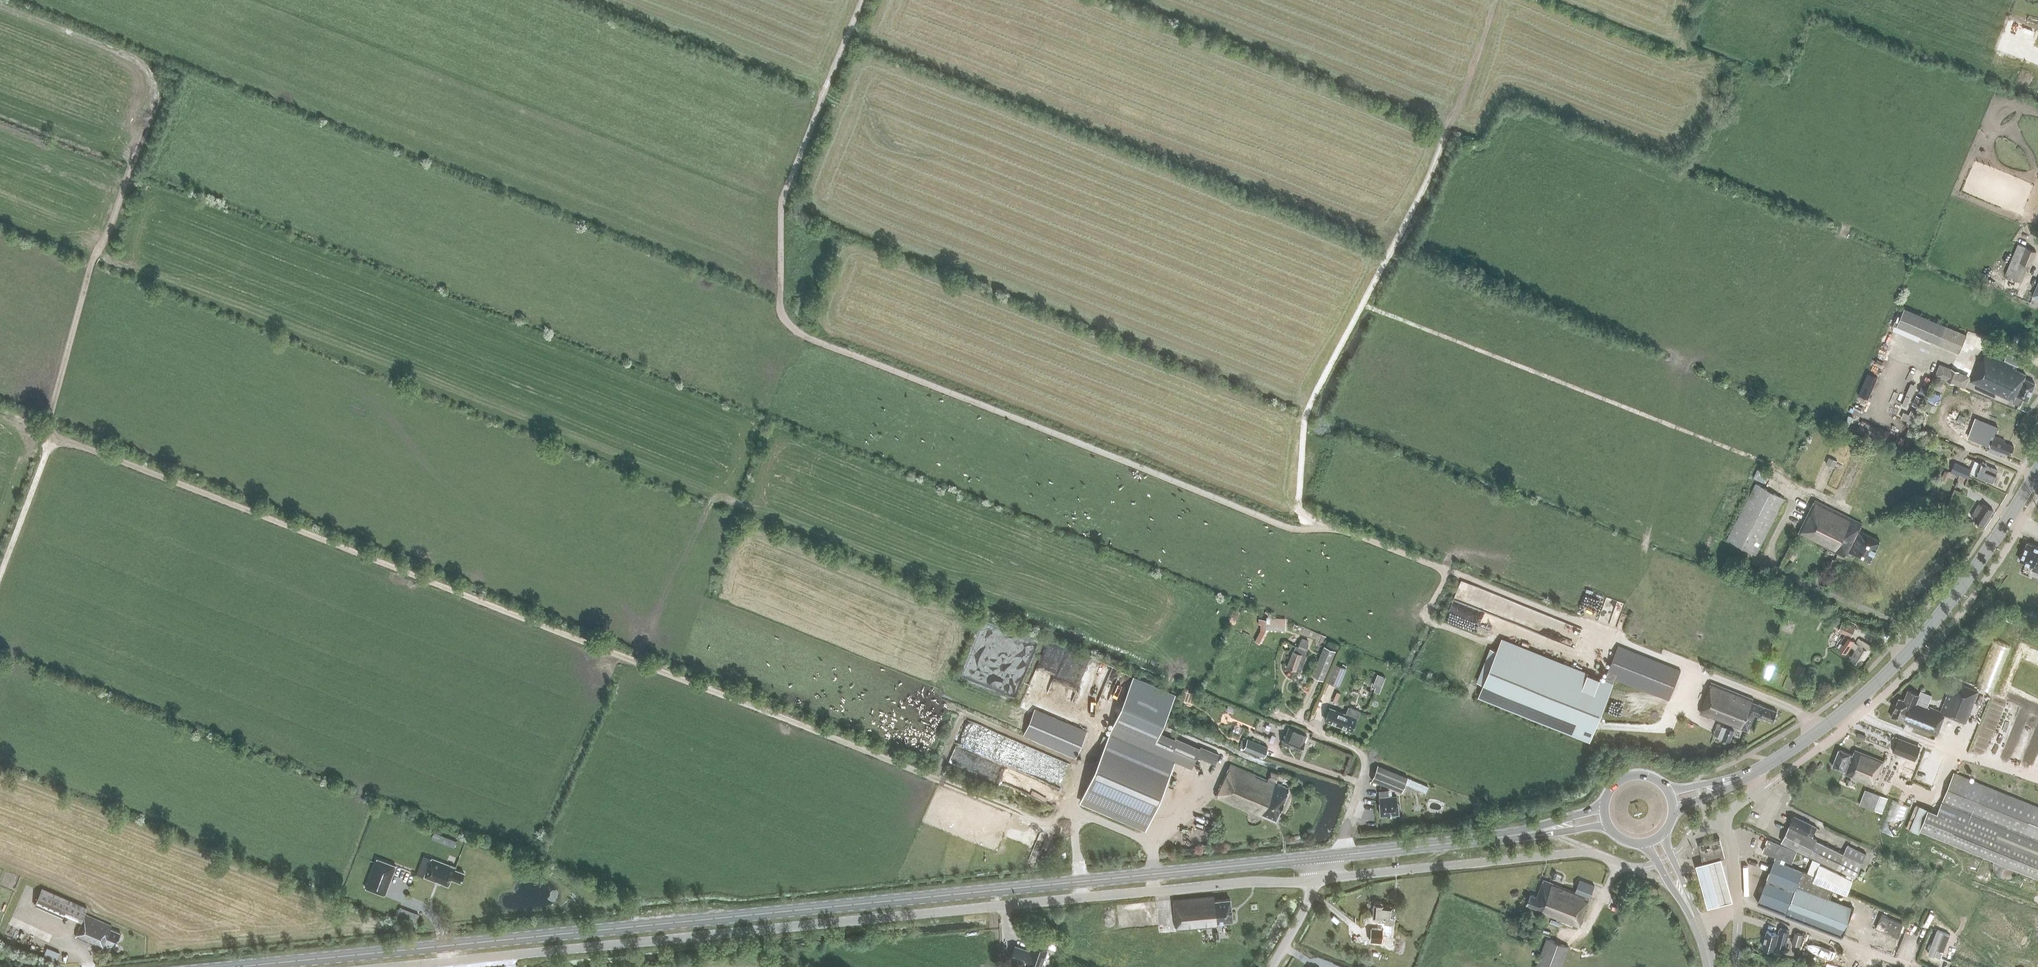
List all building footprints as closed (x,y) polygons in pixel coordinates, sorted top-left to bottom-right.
[(2025,246),(2017,243),(2005,275),(2021,282),(2028,264),(2029,265),(2035,251),(2025,246)] [(1967,335),(1905,309),(1897,328),(1959,353),(1967,335)] [(1981,362),(1980,361),(1970,382),(2020,405),(2023,398),(2027,400),(2035,383),(2024,378),(2026,374),(2015,369),(2016,367),(1985,353),(1981,362)] [(1946,380),(1954,383),(1958,371),(1951,368),(1946,380)] [(1918,383),(1926,386),(1930,374),(1922,372),(1918,383)] [(1865,400),(1871,388),(1866,386),(1861,398),(1865,400)] [(1859,432),(1886,443),(1891,431),(1864,420),(1859,432)] [(1980,446),(1981,443),(1990,446),(1988,450),(1999,454),(1999,453),(2005,456),(2006,453),(2010,454),(2013,446),(2003,442),(2004,440),(1994,436),(1993,439),(1984,435),(1985,434),(1987,428),(1973,422),(1970,428),(1965,439),(1980,446)] [(1829,457),(1826,463),(1834,467),(1837,461),(1829,457)] [(1995,480),(1997,476),(1996,473),(1997,470),(1986,465),(1985,462),(1982,461),(1980,462),(1976,472),(1973,471),(1972,473),(1992,481),(1995,480)] [(1970,469),(1954,462),(1950,472),(1959,476),(1959,474),(1967,477),(1970,469)] [(1765,481),(1769,471),(1759,467),(1755,477),(1765,481)] [(1755,555),(1784,499),(1755,485),(1727,541),(1755,555)] [(1880,540),(1859,530),(1862,523),(1815,500),(1798,533),(1845,557),(1848,550),(1869,561),(1880,540)] [(1971,515),(1974,517),(1973,519),(1984,525),(1993,510),(1982,503),(1980,506),(1978,505),(1971,515)] [(2027,542),(2019,560),(2033,565),(2031,569),(2037,572),(2037,547),(2027,542)] [(1260,630),(1254,641),(1259,643),(1264,632),(1265,628),(1284,629),(1285,620),(1266,618),(1266,619),(1258,619),(1257,624),(1260,624),(1260,630)] [(1855,627),(1842,622),(1839,629),(1852,635),(1855,627)] [(1860,664),(1872,646),(1859,638),(1856,643),(1854,641),(1855,640),(1845,634),(1837,647),(1846,653),(1851,646),(1853,647),(1853,648),(1856,650),(1850,658),(1860,664)] [(1995,638),(1977,683),(1995,690),(2013,645),(1995,638)] [(1483,685),(1479,695),(1590,740),(1616,677),(1669,699),(1681,669),(1619,644),(1604,681),(1502,639),(1497,651),(1491,648),(1478,682),(1483,685)] [(1286,666),(1286,667),(1299,672),(1305,656),(1303,655),(1305,650),(1307,644),(1298,641),(1294,652),(1292,651),(1286,666)] [(1322,680),(1334,651),(1325,647),(1312,676),(1322,680)] [(1338,687),(1346,668),(1334,663),(1326,682),(1338,687)] [(1798,664),(1794,674),(1801,677),(1805,668),(1798,664)] [(1372,685),(1375,686),(1381,688),(1385,677),(1377,674),(1372,685)] [(1109,733),(1081,800),(1146,828),(1175,761),(1191,768),(1196,756),(1199,748),(1175,737),(1174,739),(1158,732),(1174,694),(1133,677),(1109,733)] [(1754,699),(1711,682),(1699,711),(1747,731),(1754,714),(1773,721),(1777,711),(1753,701),(1754,699)] [(1977,691),(1953,682),(1941,712),(1916,702),(1919,694),(1908,690),(1904,700),(1899,698),(1891,717),(1904,722),(1936,735),(1944,714),(1965,722),(1977,691)] [(1329,707),(1324,720),(1350,730),(1351,728),(1352,729),(1353,728),(1354,726),(1353,725),(1352,724),(1355,718),(1356,718),(1360,710),(1347,706),(1345,713),(1329,707)] [(1023,734),(1075,757),(1086,731),(1035,708),(1023,734)] [(1306,734),(1288,727),(1281,743),(1299,751),(1303,741),(1306,734)] [(1727,727),(1723,737),(1722,738),(1730,741),(1734,730),(1727,727)] [(1247,738),(1242,749),(1263,757),(1268,747),(1247,738)] [(1902,755),(1915,760),(1919,749),(1906,744),(1902,755)] [(1200,746),(1199,748),(1196,756),(1215,764),(1219,754),(1200,746)] [(1873,785),(1876,777),(1877,778),(1883,761),(1855,749),(1852,755),(1838,749),(1832,766),(1843,770),(1842,773),(1873,785)] [(1906,760),(1903,767),(1914,772),(1917,764),(1906,760)] [(1287,792),(1288,789),(1229,763),(1215,796),(1260,816),(1261,814),(1275,820),(1279,810),(1283,801),(1287,792)] [(1408,777),(1377,765),(1371,779),(1401,792),(1408,777)] [(1994,872),(1997,875),(2001,877),(2005,878),(2009,878),(2013,877),(2017,874),(2019,870),(2019,869),(2037,877),(2037,807),(1954,773),(1937,814),(1928,810),(1920,828),(1994,859),(1992,863),(1993,867),(1994,872)] [(1410,779),(1407,786),(1412,788),(1415,782),(1410,779)] [(1379,796),(1379,797),(1378,797),(1379,803),(1380,815),(1398,813),(1397,801),(1396,796),(1389,796),(1388,789),(1378,790),(1379,796)] [(1865,790),(1862,797),(1867,799),(1864,806),(1881,813),(1887,798),(1871,792),(1865,790)] [(1893,799),(1883,830),(1900,835),(1910,804),(1893,799)] [(1812,836),(1817,827),(1811,824),(1800,818),(1799,819),(1793,817),(1789,825),(1789,826),(1781,842),(1809,855),(1837,868),(1855,877),(1867,853),(1848,844),(1844,854),(1816,840),(1816,839),(1812,836)] [(435,832),(433,839),(456,846),(458,838),(435,832)] [(1725,857),(1719,838),(1698,844),(1704,863),(1725,857)] [(1759,886),(1757,891),(1758,894),(1760,895),(1758,902),(1786,913),(1786,914),(1842,937),(1853,908),(1829,899),(1833,889),(1847,895),(1848,891),(1852,880),(1819,864),(1815,876),(1779,862),(1781,858),(1784,860),(1792,862),(1796,851),(1789,848),(1789,847),(1768,839),(1763,851),(1775,856),(1764,886),(1761,885),(1759,886)] [(1721,857),(1696,864),(1707,906),(1732,900),(1721,857)] [(396,865),(375,858),(365,888),(385,895),(396,865)] [(460,881),(464,872),(454,869),(455,867),(431,858),(424,876),(448,886),(451,878),(460,881)] [(1527,904),(1540,909),(1539,912),(1578,927),(1590,897),(1594,885),(1580,880),(1575,892),(1543,879),(1537,896),(1530,894),(1527,904)] [(86,907),(42,887),(35,905),(61,917),(63,912),(82,921),(75,937),(96,946),(96,945),(102,948),(107,938),(117,942),(121,933),(111,928),(112,926),(84,913),(86,907)] [(1214,896),(1173,900),(1176,930),(1217,926),(1217,922),(1232,921),(1230,899),(1215,900),(1214,896)] [(1383,904),(1381,902),(1376,901),(1374,903),(1372,918),(1372,928),(1371,928),(1370,940),(1386,942),(1387,929),(1384,929),(1384,923),(1391,924),(1393,922),(1394,918),(1392,916),(1391,916),(1392,905),(1383,904)] [(1154,904),(1127,906),(1128,924),(1155,921),(1154,904)] [(417,924),(420,911),(400,907),(398,920),(417,924)] [(1778,933),(1766,930),(1762,946),(1774,949),(1775,946),(1784,949),(1789,930),(1779,928),(1778,933)] [(1795,932),(1792,944),(1799,946),(1802,934),(1795,932)] [(1569,947),(1546,938),(1535,966),(1562,966),(1569,947)] [(1015,945),(1011,958),(1025,963),(1024,965),(1023,965),(1023,966),(1039,966),(1045,949),(1031,943),(1029,950),(1015,945)] [(1841,961),(1843,956),(1815,946),(1813,951),(1841,961)] [(44,958),(58,962),(61,951),(48,947),(44,958)]
